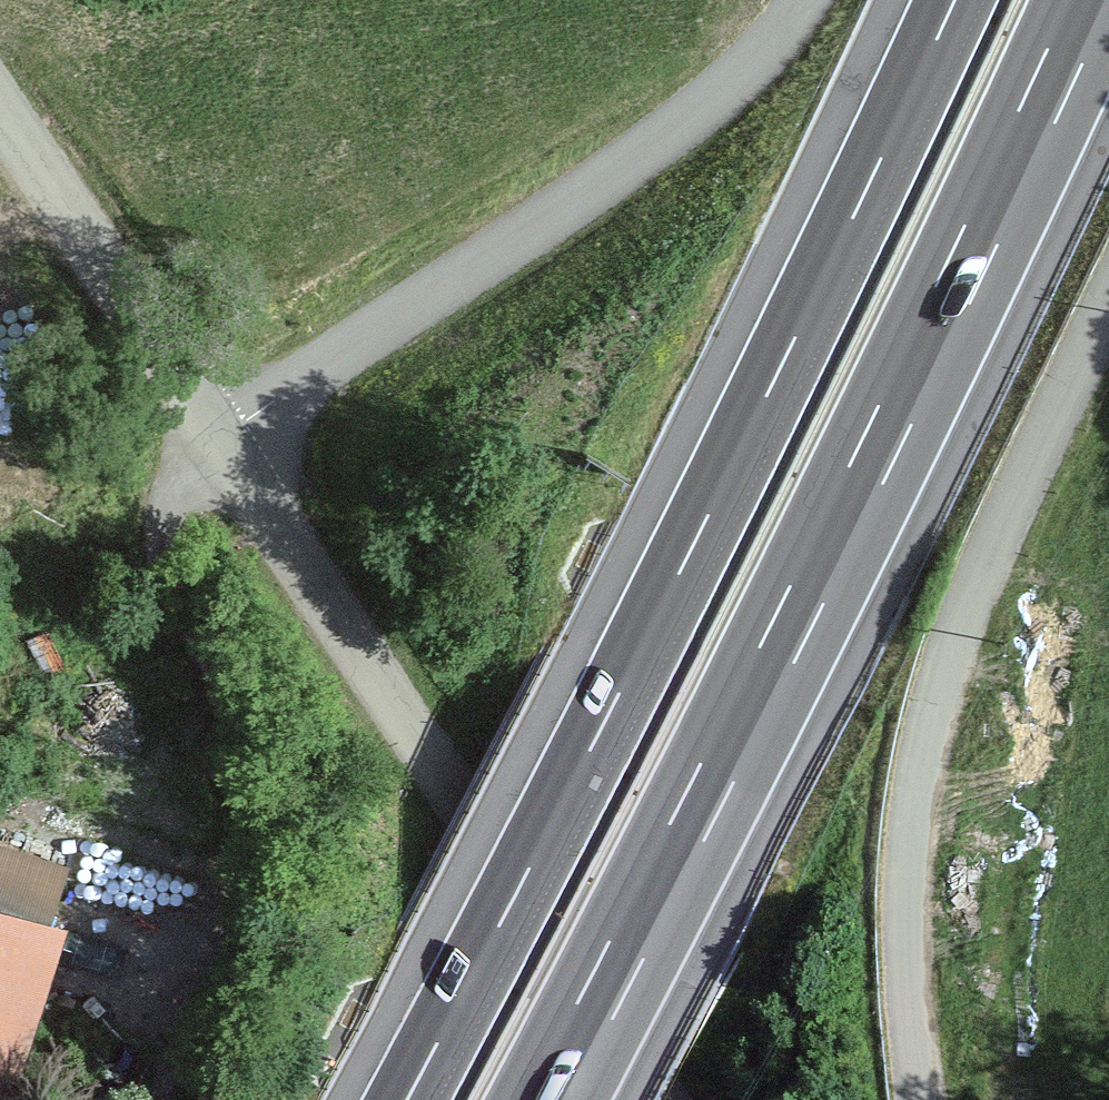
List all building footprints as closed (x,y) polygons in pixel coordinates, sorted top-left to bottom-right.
[(51,935),(34,930),(55,865),(0,847),(0,1092),(51,935)]
